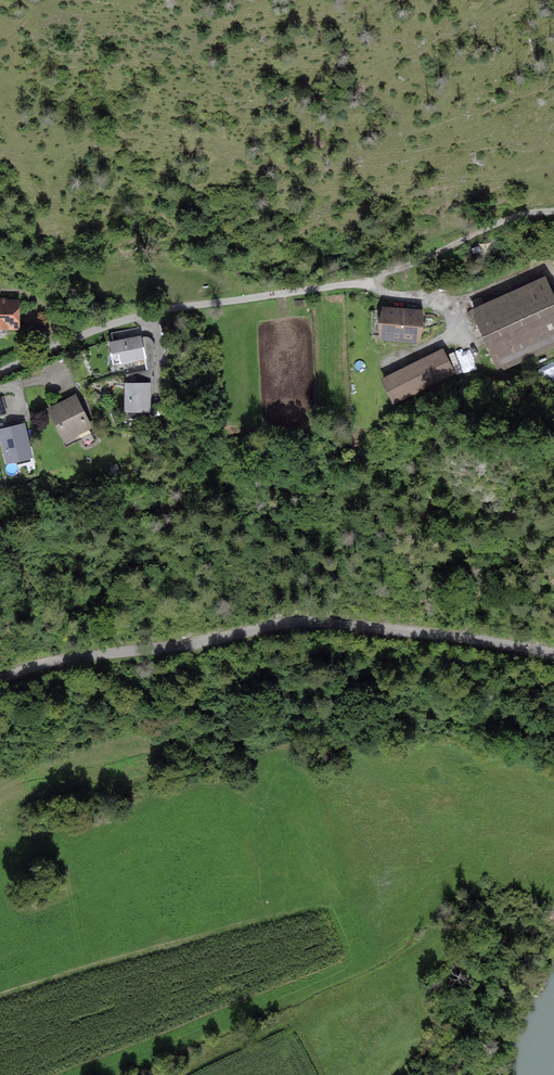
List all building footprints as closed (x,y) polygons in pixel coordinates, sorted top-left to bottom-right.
[(472,310),(499,370),(553,345),(553,297),(545,277),(472,310)] [(20,329),(20,300),(7,300),(7,297),(0,297),(0,329),(20,329)] [(419,311),(384,309),(382,338),(417,341),(419,311)] [(141,335),(108,341),(111,356),(119,355),(120,364),(146,359),(141,335)] [(420,361),(384,379),(395,402),(452,373),(441,351),(420,361)] [(126,374),(126,383),(150,383),(152,383),(152,369),(126,374)] [(126,383),(124,383),(125,411),(150,411),(150,383),(126,383)] [(76,394),(46,409),(65,447),(80,439),(78,434),(93,427),(76,394)] [(0,429),(0,442),(6,465),(33,458),(24,423),(0,429)]
